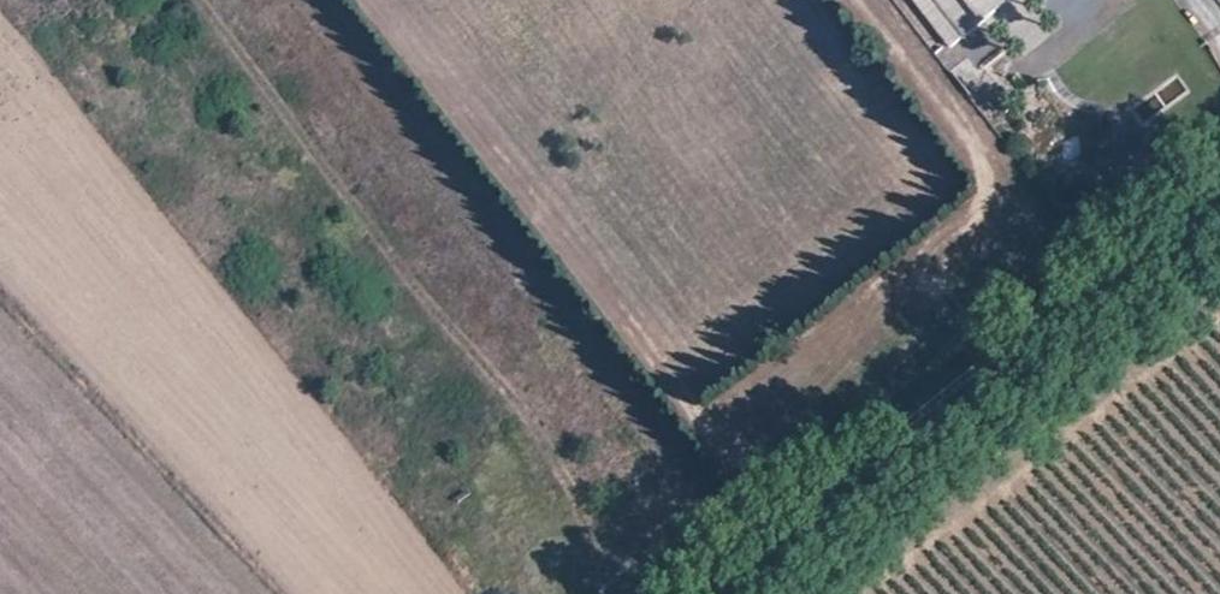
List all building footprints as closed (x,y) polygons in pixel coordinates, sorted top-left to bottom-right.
[(945,43),(1001,0),(911,0),(945,43)] [(942,54),(962,77),(995,50),(976,27),(942,54)]
